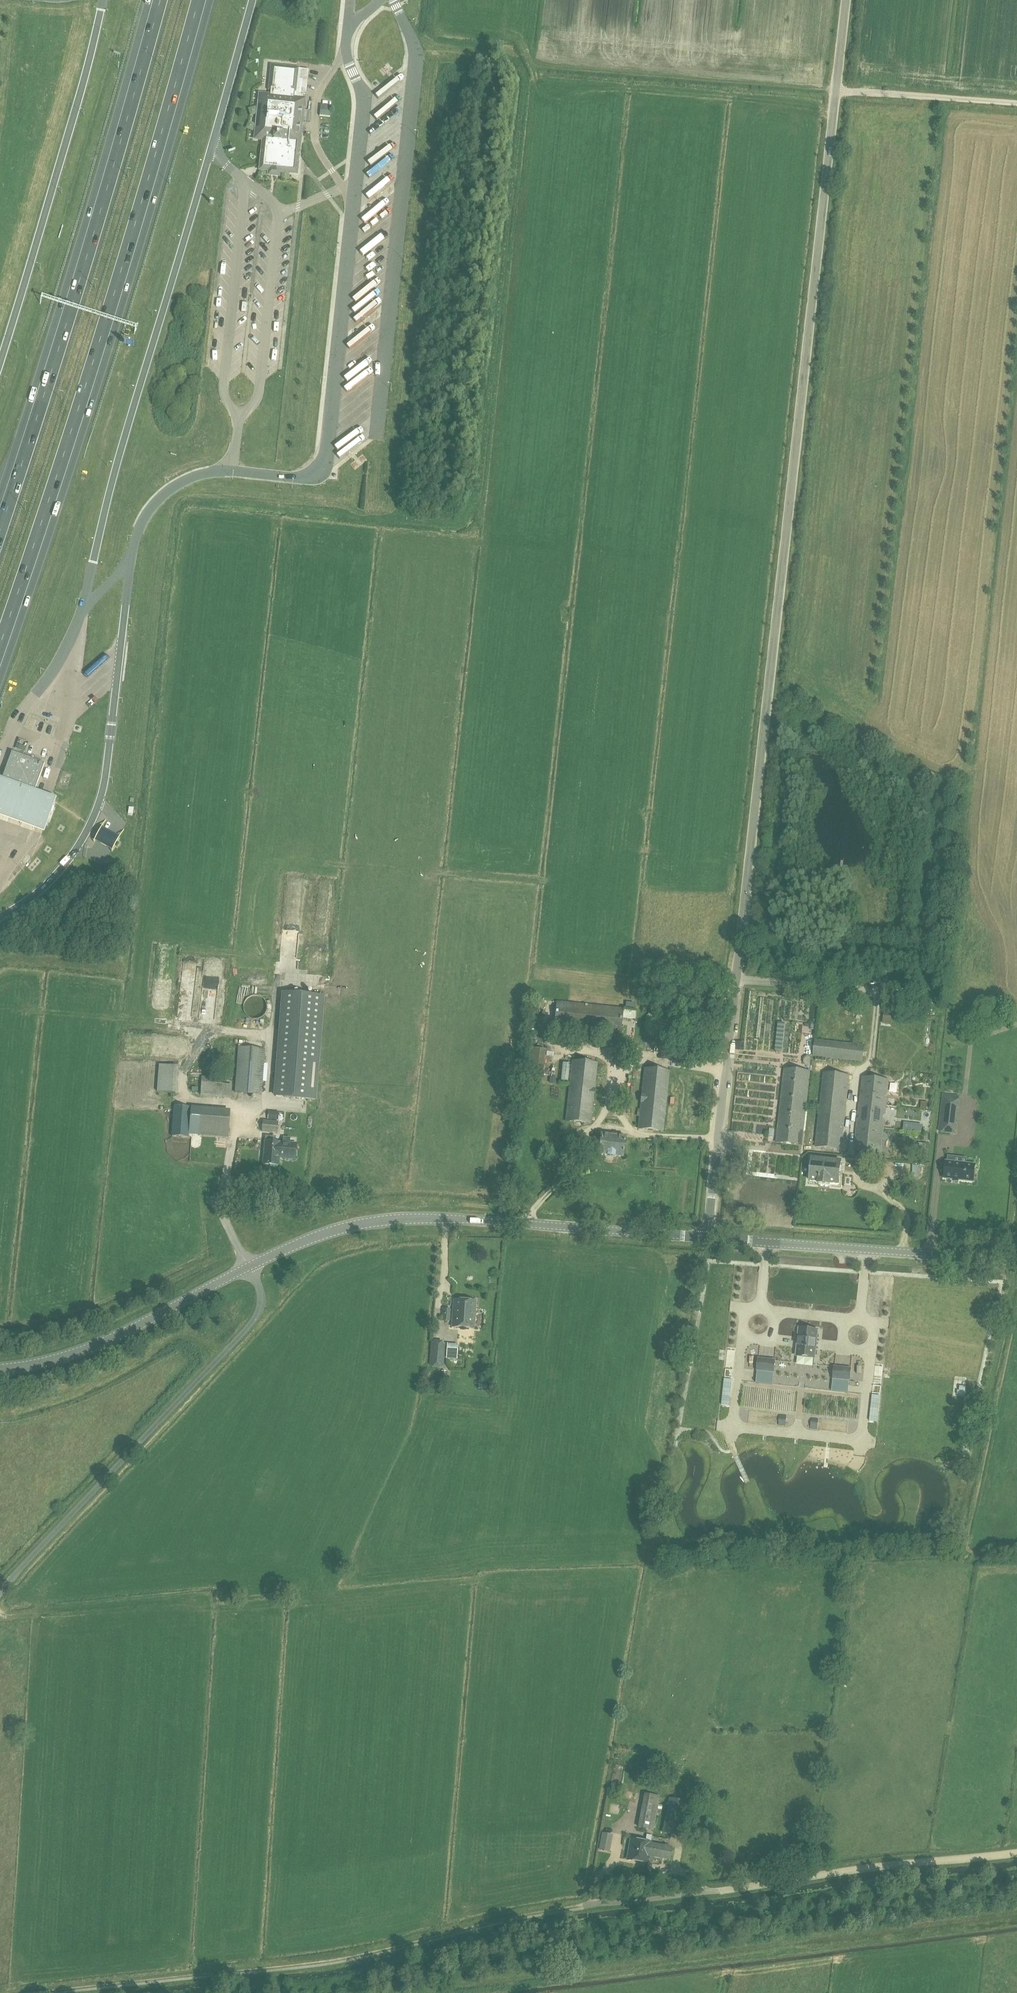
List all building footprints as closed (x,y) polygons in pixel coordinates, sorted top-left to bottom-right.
[(304,100),(304,97),(303,97),(304,94),(305,94),(307,94),(308,85),(309,70),(296,68),(296,70),(273,67),(270,93),(270,96),(260,95),(259,105),(261,105),(260,117),(259,129),(257,128),(256,138),(264,139),(264,142),(261,165),(261,168),(270,169),(269,174),(278,175),(279,170),(296,172),(299,143),(302,122),(304,100)] [(90,674),(114,652),(110,647),(86,670),(90,674)] [(19,739),(15,748),(24,751),(28,742),(19,739)] [(45,763),(12,751),(1,781),(34,793),(45,763)] [(43,836),(55,801),(34,793),(1,781),(0,781),(0,821),(43,836)] [(120,839),(102,830),(95,845),(113,853),(120,839)] [(276,1095),(316,1098),(323,995),(284,992),(276,1095)] [(244,1004),(243,1005),(243,1007),(243,1008),(244,1009),(244,1011),(245,1012),(245,1013),(246,1014),(247,1015),(248,1016),(249,1017),(250,1017),(252,1018),(253,1018),(254,1018),(256,1018),(257,1018),(258,1018),(260,1017),(261,1017),(262,1016),(263,1015),(264,1014),(265,1013),(265,1012),(266,1011),(266,1009),(266,1008),(267,1007),(266,1005),(266,1004),(266,1003),(265,1001),(265,1000),(264,999),(263,998),(262,997),(261,997),(260,996),(258,996),(257,995),(256,995),(254,995),(253,995),(252,995),(250,996),(249,997),(248,997),(247,998),(246,999),(245,1000),(245,1001),(244,1003),(244,1004)] [(557,1001),(555,1026),(554,1031),(579,1034),(580,1028),(620,1032),(622,1017),(628,1017),(629,1010),(622,1009),(623,1007),(557,1001)] [(861,1062),(863,1045),(816,1040),(814,1056),(861,1062)] [(745,1042),(736,1041),(736,1049),(744,1050),(745,1042)] [(262,1095),(265,1048),(238,1046),(235,1093),(262,1095)] [(525,1072),(543,1074),(546,1050),(528,1048),(525,1072)] [(810,1066),(812,1056),(807,1055),(803,1058),(803,1062),(806,1066),(810,1066)] [(591,1123),(598,1062),(572,1059),(565,1121),(591,1123)] [(180,1086),(180,1061),(162,1060),(161,1085),(180,1086)] [(663,1131),(669,1070),(644,1067),(637,1128),(663,1131)] [(802,1144),(810,1072),(784,1069),(776,1141),(802,1144)] [(841,1148),(849,1076),(823,1073),(815,1146),(841,1148)] [(880,1153),(889,1080),(863,1077),(855,1150),(880,1153)] [(943,1098),(940,1131),(955,1132),(958,1100),(943,1098)] [(189,1131),(191,1108),(191,1107),(174,1105),(172,1136),(189,1137),(189,1131)] [(200,1107),(200,1108),(198,1131),(197,1134),(228,1136),(230,1110),(200,1107)] [(263,1119),(262,1128),(262,1131),(277,1133),(278,1129),(279,1112),(268,1110),(268,1119),(263,1119)] [(922,1125),(904,1123),(904,1131),(921,1133),(922,1125)] [(623,1156),(625,1137),(601,1134),(599,1153),(623,1156)] [(295,1159),(296,1143),(289,1143),(290,1138),(284,1137),(283,1142),(266,1140),(263,1163),(278,1165),(279,1157),(295,1159)] [(929,1144),(927,1144),(924,1144),(920,1143),(918,1154),(922,1155),(922,1160),(925,1161),(927,1161),(929,1144)] [(819,1182),(819,1183),(830,1184),(830,1183),(839,1184),(841,1161),(812,1158),(810,1181),(819,1182)] [(973,1181),(975,1165),(946,1162),(944,1178),(973,1181)] [(918,1164),(905,1163),(904,1175),(916,1176),(918,1164)] [(474,1328),(476,1300),(454,1299),(452,1326),(474,1328)] [(450,1321),(451,1308),(443,1308),(442,1320),(450,1321)] [(818,1331),(799,1329),(796,1355),(815,1357),(818,1331)] [(443,1366),(445,1343),(432,1342),(430,1365),(443,1366)] [(457,1359),(457,1356),(458,1344),(447,1343),(446,1358),(457,1359)] [(774,1372),(775,1360),(759,1359),(757,1370),(774,1372)] [(851,1369),(835,1367),(833,1379),(850,1381),(851,1369)] [(490,1380),(479,1379),(478,1389),(489,1390),(490,1380)] [(660,1795),(646,1792),(645,1792),(638,1826),(653,1830),(660,1795)] [(685,1802),(669,1799),(663,1832),(679,1835),(685,1802)] [(612,1835),(603,1833),(601,1842),(610,1843),(612,1835)] [(650,1843),(651,1842),(631,1838),(627,1859),(647,1863),(648,1856),(669,1860),(672,1847),(650,1843)]
